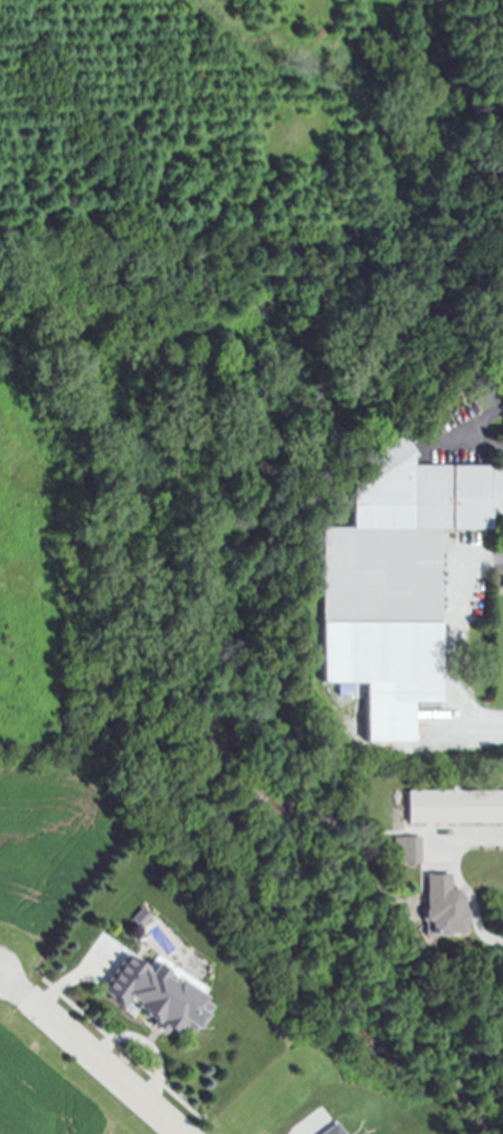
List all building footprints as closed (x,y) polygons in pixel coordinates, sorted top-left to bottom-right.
[(332,684),(332,697),(351,697),(351,684),(358,685),(358,743),(408,744),(408,704),(435,704),(435,667),(434,664),(435,532),(437,531),(486,532),(486,515),(502,515),(502,471),(484,471),(483,467),(409,466),(409,460),(401,439),(357,456),(366,482),(345,481),(345,529),(316,529),(315,684),(332,684)] [(404,793),(404,826),(502,825),(502,792),(404,793)] [(391,866),(417,865),(416,839),(391,839),(391,866)] [(445,876),(420,877),(421,923),(426,923),(426,936),(460,935),(460,891),(446,891),(445,876)] [(205,1007),(157,977),(161,971),(149,963),(143,972),(120,957),(96,994),(119,1009),(121,1007),(162,1033),(162,1032),(172,1038),(177,1030),(187,1036),(205,1007)] [(331,1126),(319,1133),(337,1133),(331,1126)]
